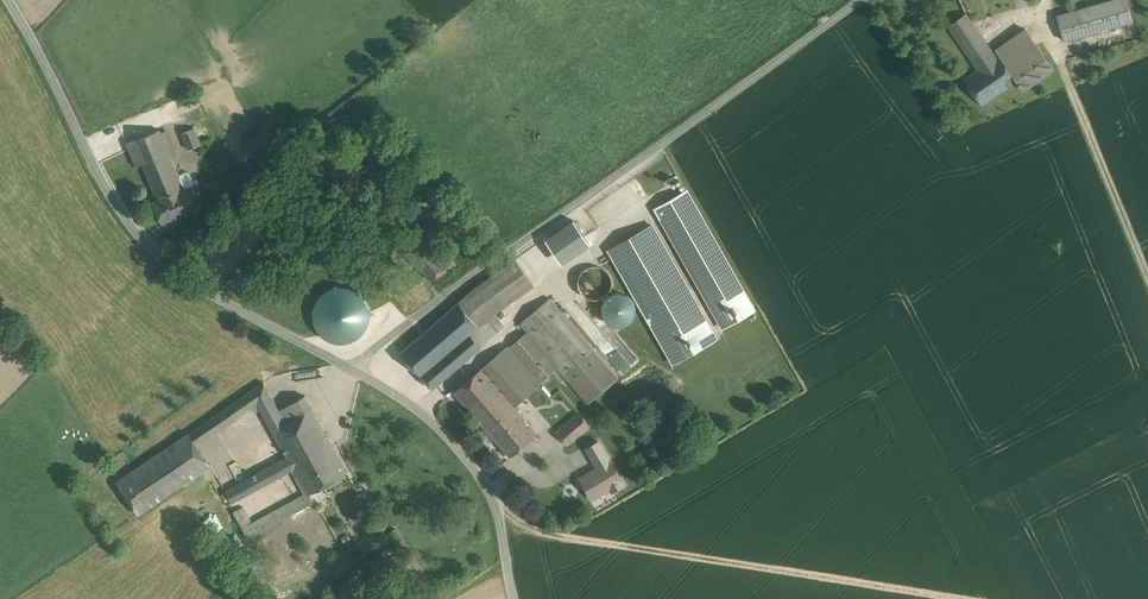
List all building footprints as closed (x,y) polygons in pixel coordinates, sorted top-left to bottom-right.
[(1057,15),(1064,40),(1132,20),(1126,0),(1110,0),(1057,15)] [(971,20),(966,12),(947,25),(977,69),(996,56),(985,40),(971,20)] [(971,20),(985,40),(991,36),(978,16),(971,20)] [(1025,29),(995,50),(999,55),(996,56),(977,69),(964,79),(982,105),(1017,81),(1023,90),(1053,68),(1025,29)] [(194,128),(182,133),(188,149),(201,144),(194,128)] [(161,133),(160,129),(126,143),(136,166),(142,163),(157,199),(153,200),(162,223),(196,209),(187,187),(183,188),(183,186),(178,176),(171,158),(161,133)] [(169,129),(161,133),(171,158),(179,155),(169,129)] [(251,174),(258,170),(251,158),(244,162),(251,174)] [(178,176),(183,186),(193,182),(189,172),(178,176)] [(754,310),(687,191),(656,208),(723,327),(754,310)] [(652,224),(609,248),(674,363),(716,338),(652,224)] [(448,263),(425,238),(407,255),(431,280),(448,263)] [(516,259),(477,287),(459,302),(478,325),(493,312),(493,313),(533,284),(516,259)] [(611,288),(612,282),(611,275),(607,270),(602,266),(595,265),(589,266),(583,270),(580,275),(578,282),(580,288),(583,294),(589,298),(596,299),(602,297),(608,294),(611,288)] [(314,307),(313,320),(318,332),(328,340),(340,343),(353,341),(363,334),(369,323),(370,310),(365,298),(355,290),(343,287),(330,289),(320,296),(314,307)] [(635,315),(636,309),(635,302),(631,297),(625,293),(619,292),(612,293),(607,297),(603,302),(602,309),(603,315),(607,321),(613,325),(619,326),(626,324),(631,321),(635,315)] [(594,350),(550,298),(519,323),(564,375),(594,350)] [(459,302),(401,352),(421,375),(470,333),(479,326),(478,325),(459,302)] [(493,312),(478,325),(479,326),(470,333),(480,345),(504,325),(493,313),(493,312)] [(470,333),(421,375),(432,387),(481,345),(480,345),(470,333)] [(525,334),(510,347),(508,346),(482,368),(506,397),(513,404),(516,408),(519,405),(517,403),(541,383),(540,382),(555,369),(525,334)] [(594,350),(564,375),(587,403),(618,377),(594,350)] [(482,368),(454,392),(485,428),(513,404),(506,397),(482,368)] [(264,382),(251,390),(258,404),(261,409),(275,402),(264,382)] [(251,390),(236,401),(245,413),(258,404),(251,390)] [(279,410),(266,417),(287,456),(287,457),(294,468),(295,470),(334,448),(305,395),(279,410)] [(236,401),(188,433),(196,445),(245,413),(236,401)] [(266,417),(279,410),(275,402),(261,409),(266,417)] [(516,408),(513,404),(485,428),(510,457),(538,433),(516,408)] [(580,413),(564,426),(574,438),(590,424),(580,413)] [(259,424),(225,443),(236,461),(247,455),(251,464),(281,447),(277,439),(269,443),(259,424)] [(188,433),(117,482),(138,514),(210,466),(196,445),(188,433)] [(607,454),(599,441),(587,448),(594,461),(607,454)] [(334,448),(295,470),(308,492),(308,493),(347,472),(334,448)] [(607,454),(594,461),(598,466),(580,477),(587,488),(593,498),(610,488),(612,491),(624,483),(607,454)] [(287,457),(225,491),(232,502),(279,476),(281,480),(284,478),(283,474),(294,468),(287,457)] [(308,492),(252,522),(243,506),(233,511),(248,538),(313,502),(308,493),(308,492)] [(396,528),(389,532),(395,543),(402,539),(396,528)] [(346,562),(332,570),(336,578),(351,570),(346,562)]
